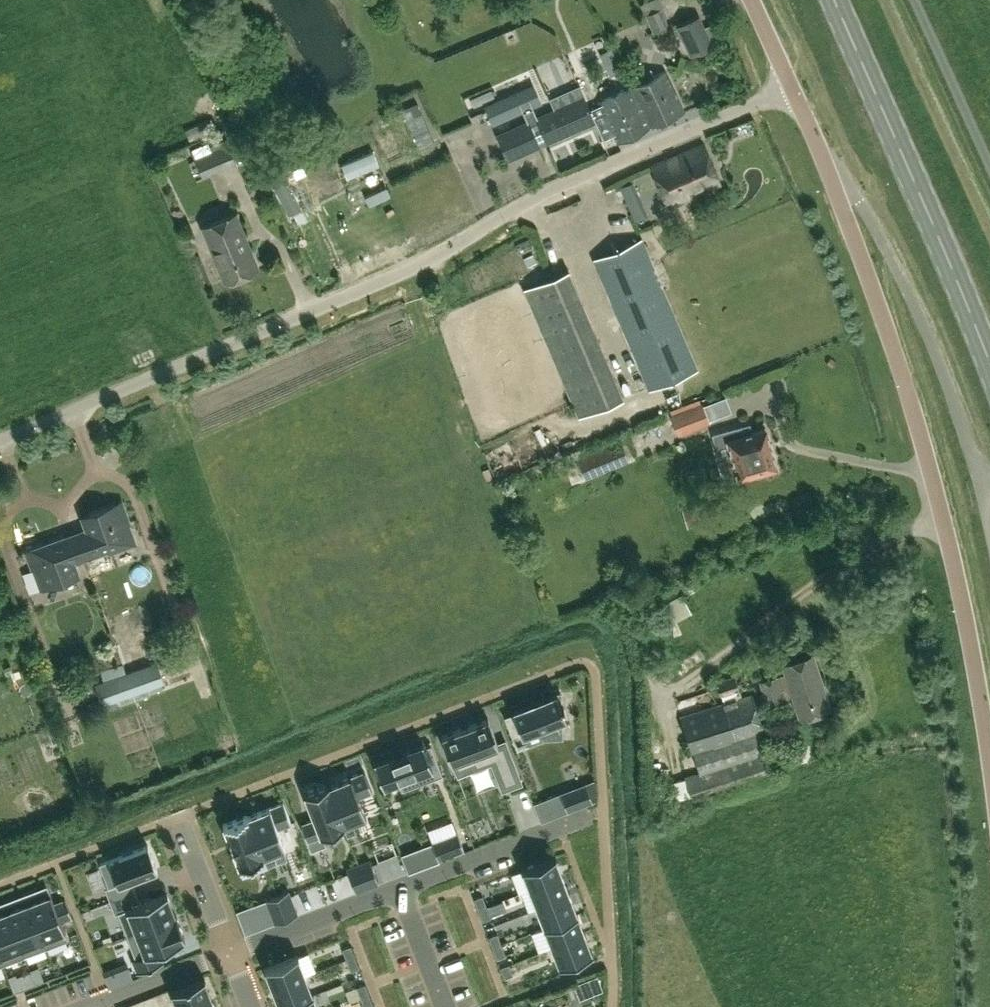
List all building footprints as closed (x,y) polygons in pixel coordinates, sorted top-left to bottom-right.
[(661,8),(645,15),(653,36),(669,29),(661,8)] [(712,45),(698,15),(676,25),(689,55),(712,45)] [(531,73),(538,95),(555,89),(548,67),(531,73)] [(667,70),(629,87),(648,129),(686,112),(667,70)] [(533,108),(541,104),(532,84),(483,106),(492,126),(523,112),(533,108)] [(599,105),(591,108),(595,117),(602,113),(616,144),(648,129),(629,87),(597,101),(599,105)] [(535,140),(538,147),(565,135),(596,121),(595,117),(591,108),(585,95),(537,117),(533,108),(523,112),(527,121),(535,140)] [(418,104),(403,110),(419,147),(434,141),(418,104)] [(216,130),(211,118),(184,130),(189,141),(216,130)] [(509,160),(538,147),(535,140),(527,121),(497,134),(509,160)] [(202,178),(235,164),(225,138),(209,145),(208,143),(191,149),(202,178)] [(667,206),(721,186),(703,145),(651,167),(667,206)] [(372,151),(341,164),(346,178),(378,165),(372,151)] [(286,175),(269,183),(283,214),(300,207),(286,175)] [(634,220),(645,216),(630,181),(619,186),(634,220)] [(202,227),(224,282),(259,269),(236,213),(202,227)] [(643,237),(591,260),(647,391),(699,369),(643,237)] [(548,265),(557,263),(551,242),(543,244),(548,265)] [(623,399),(569,270),(524,289),(578,418),(623,399)] [(440,308),(437,301),(430,304),(432,311),(440,308)] [(678,435),(710,422),(703,405),(671,417),(678,435)] [(735,468),(738,478),(776,467),(765,428),(744,434),(742,426),(727,430),(729,438),(727,439),(731,453),(722,455),(726,471),(735,468)] [(584,479),(629,461),(620,439),(575,457),(584,479)] [(135,544),(120,503),(81,516),(85,527),(74,531),(83,559),(108,551),(108,553),(135,544)] [(63,538),(24,551),(31,572),(33,572),(39,588),(76,576),(72,563),(83,559),(74,531),(62,535),(63,538)] [(784,697),(791,695),(799,719),(830,709),(813,656),(782,666),(784,673),(776,675),(759,680),(767,706),(785,700),(784,697)] [(146,658),(123,666),(133,695),(165,684),(158,664),(149,667),(146,658)] [(105,705),(133,695),(123,666),(103,672),(107,682),(98,685),(105,705)] [(716,680),(722,703),(680,716),(692,754),(693,754),(698,772),(683,777),(690,797),(768,772),(762,754),(769,752),(763,733),(764,733),(752,694),(742,697),(735,675),(716,680)] [(512,713),(504,716),(516,749),(529,744),(543,739),(563,738),(562,720),(566,718),(561,707),(563,706),(562,703),(561,703),(561,692),(556,692),(555,692),(542,692),(542,694),(543,694),(543,697),(511,709),(512,713)] [(442,735),(441,735),(451,763),(453,763),(453,762),(469,756),(474,769),(491,763),(502,791),(521,783),(505,740),(497,743),(488,718),(487,718),(487,719),(471,725),(471,724),(468,725),(469,725),(461,728),(458,729),(442,735)] [(374,760),(373,761),(382,786),(398,780),(402,790),(442,775),(430,744),(424,747),(422,742),(421,742),(421,743),(374,761),(374,760)] [(328,785),(327,785),(343,827),(347,836),(356,832),(352,822),(366,816),(358,796),(372,791),(364,771),(328,785)] [(567,811),(592,802),(585,782),(559,791),(567,811)] [(314,819),(300,824),(306,841),(310,851),(326,845),(322,835),(343,827),(327,785),(328,785),(328,783),(304,793),(314,819)] [(668,808),(685,803),(679,783),(662,787),(668,808)] [(283,802),(247,816),(262,856),(285,847),(277,828),(291,822),(283,802)] [(247,815),(222,824),(242,876),(266,866),(262,856),(247,816),(247,815)] [(439,860),(464,851),(457,832),(431,841),(439,860)] [(130,879),(157,869),(147,845),(134,850),(133,849),(122,854),(122,855),(99,863),(108,887),(105,888),(110,901),(135,891),(130,879)] [(555,856),(521,870),(522,870),(530,889),(562,877),(554,858),(556,857),(555,856)] [(369,859),(358,864),(367,887),(379,883),(369,859)] [(358,864),(346,868),(355,892),(367,887),(358,864)] [(530,889),(520,893),(527,912),(537,908),(569,896),(562,877),(530,889)] [(140,903),(135,891),(110,901),(114,914),(118,913),(126,934),(175,916),(166,893),(140,903)] [(288,891),(276,895),(285,919),(297,914),(288,891)] [(49,894),(27,902),(44,948),(68,939),(60,921),(71,917),(71,918),(72,917),(65,898),(64,898),(64,899),(54,903),(49,892),(49,893),(49,894)] [(276,895),(265,900),(274,923),(285,919),(276,895)] [(482,895),(473,898),(478,909),(486,906),(482,895)] [(569,896),(537,908),(544,927),(543,927),(543,928),(578,914),(577,914),(576,914),(569,896)] [(27,902),(7,910),(25,956),(44,948),(27,902)] [(486,906),(478,909),(482,920),(491,917),(486,906)] [(7,910),(0,913),(0,957),(3,964),(25,956),(7,910)] [(578,914),(543,928),(544,928),(551,946),(583,934),(576,915),(578,915),(578,914)] [(185,938),(176,915),(175,916),(126,934),(135,958),(132,959),(136,971),(135,972),(136,972),(163,962),(163,961),(162,961),(158,950),(184,940),(183,938),(185,938)] [(497,933),(488,936),(492,947),(501,944),(497,933)] [(583,934),(551,946),(559,965),(558,966),(593,953),(592,952),(591,953),(583,934)] [(501,944),(492,947),(497,958),(505,955),(501,944)] [(350,945),(342,948),(346,959),(354,956),(350,945)] [(298,955),(263,969),(264,969),(265,969),(272,988),(304,976),(297,956),(298,956),(298,955)] [(354,956),(346,959),(350,970),(359,967),(354,956)] [(508,963),(500,966),(504,977),(513,974),(508,963)] [(126,964),(103,973),(109,987),(132,978),(126,964)] [(38,968),(30,971),(32,975),(35,984),(43,981),(38,968)] [(272,988),(279,1006),(278,1006),(279,1006),(313,994),(311,994),(304,976),(272,988)] [(16,977),(8,980),(13,992),(21,989),(16,977)] [(212,1001),(203,980),(205,979),(204,978),(170,992),(171,992),(177,1006),(195,1006),(212,1001)] [(365,983),(356,986),(360,997),(369,994),(365,983)] [(279,1006),(316,1006),(312,995),(313,994),(279,1006)] [(360,997),(364,1006),(369,1006),(373,1005),(369,994),(360,997)]
